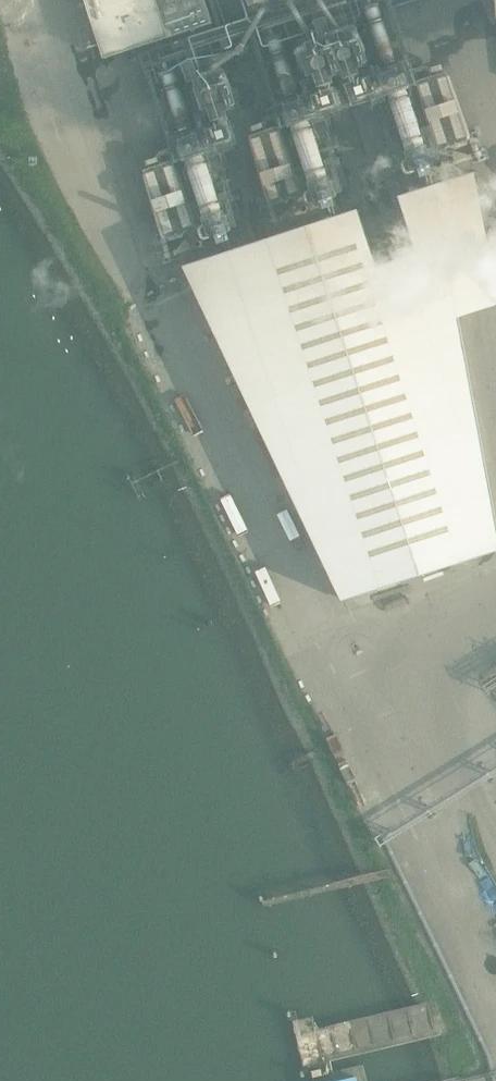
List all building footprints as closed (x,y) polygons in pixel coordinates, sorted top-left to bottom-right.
[(213,24),(206,0),(85,0),(105,59),(213,24)] [(70,149),(45,160),(66,208),(90,197),(70,149)] [(457,308),(495,296),(495,293),(473,169),(394,193),(413,246),(372,258),(355,206),(180,261),(343,602),(495,551),(495,518),(457,308)]
